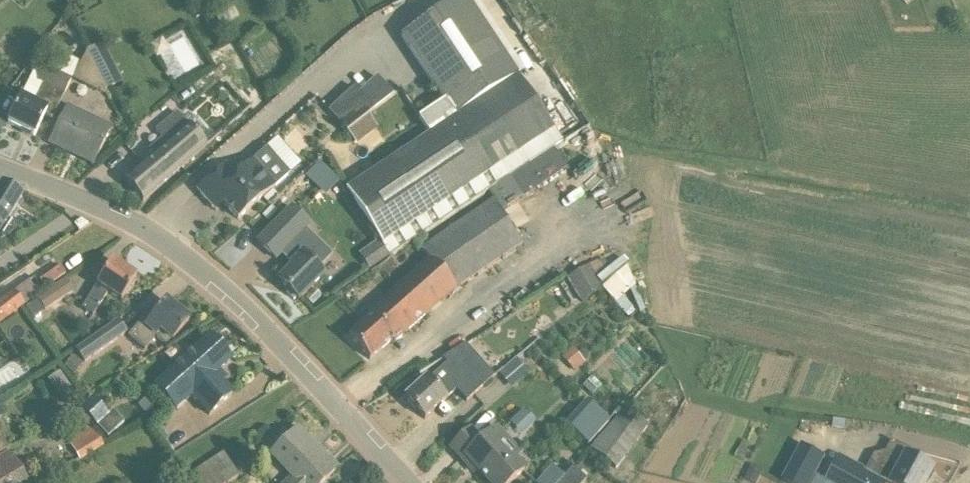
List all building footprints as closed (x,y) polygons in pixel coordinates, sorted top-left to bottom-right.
[(517,78),(518,77),(468,0),(457,0),(400,37),(444,102),(419,119),(429,136),(346,191),(382,246),(381,247),(389,257),(562,146),(517,78)] [(108,88),(122,81),(101,43),(88,50),(108,88)] [(87,51),(81,63),(73,80),(104,96),(108,88),(88,50),(87,51)] [(81,63),(64,54),(55,73),(47,69),(39,84),(42,87),(34,103),(21,97),(8,123),(35,137),(46,115),(53,118),(72,81),(73,80),(81,63)] [(386,88),(386,87),(367,103),(368,104),(374,111),(394,96),(386,88)] [(112,130),(68,108),(50,144),(66,152),(68,148),(94,161),(93,165),(94,166),(112,130)] [(207,146),(188,125),(177,112),(155,131),(162,139),(149,151),(153,156),(125,181),(143,202),(207,146)] [(289,176),(267,151),(255,161),(244,172),(244,171),(236,179),(225,167),(198,192),(212,207),(220,200),(238,220),(265,196),(277,187),(289,176)] [(320,162),(305,175),(324,195),(339,182),(320,162)] [(3,182),(0,187),(0,227),(3,222),(6,223),(23,195),(3,182)] [(277,195),(273,190),(263,199),(267,204),(277,195)] [(421,250),(431,261),(456,289),(457,288),(522,245),(501,213),(493,202),(421,250)] [(315,268),(329,256),(304,231),(310,226),(292,209),(258,243),(276,261),(281,256),(293,265),(291,267),(293,268),(280,282),(299,301),(323,276),(315,268)] [(1,236),(3,238),(22,226),(13,219),(1,236)] [(595,277),(609,270),(604,259),(588,267),(566,279),(581,303),(601,287),(595,277)] [(394,344),(456,289),(431,261),(369,316),(372,318),(350,338),(370,361),(392,342),(394,344)] [(109,293),(122,302),(137,278),(112,262),(82,309),(94,317),(109,293)] [(23,302),(37,297),(31,282),(17,288),(23,302)] [(74,292),(66,282),(39,300),(27,308),(34,319),(46,311),(74,292)] [(24,307),(15,293),(0,304),(0,326),(8,320),(24,307)] [(189,322),(166,302),(145,328),(140,324),(129,337),(145,350),(156,338),(167,346),(171,341),(173,342),(189,322)] [(127,334),(118,321),(77,351),(85,363),(127,334)] [(215,375),(230,361),(211,339),(195,353),(189,346),(178,356),(184,363),(156,389),(176,413),(194,398),(211,415),(233,395),(215,375)] [(495,377),(466,345),(442,360),(446,364),(429,381),(427,379),(405,399),(425,420),(448,399),(447,399),(456,390),(467,402),(495,377)] [(574,354),(566,361),(576,372),(584,365),(574,354)] [(74,356),(65,367),(75,375),(84,364),(74,356)] [(530,375),(516,358),(498,373),(513,390),(530,375)] [(9,368),(0,371),(0,389),(15,384),(9,368)] [(60,372),(48,381),(65,406),(78,398),(60,372)] [(82,411),(98,428),(109,416),(93,399),(82,411)] [(593,408),(571,430),(590,449),(611,425),(593,408)] [(518,438),(536,422),(526,410),(507,425),(518,438)] [(617,470),(648,427),(626,410),(611,425),(590,449),(617,470)] [(848,423),(835,421),(833,429),(847,431),(848,423)] [(93,428),(91,429),(85,433),(69,442),(80,461),(105,447),(93,428)] [(520,454),(497,429),(481,444),(470,431),(451,449),(468,468),(472,465),(488,482),(512,482),(525,471),(514,459),(520,454)] [(0,434),(0,455),(9,449),(0,434)] [(313,454),(294,434),(271,456),(294,479),(290,482),(324,482),(336,471),(317,450),(313,454)] [(889,482),(929,482),(936,471),(910,458),(913,453),(894,442),(887,454),(875,456),(867,472),(840,457),(826,482),(827,482),(871,482),(875,476),(889,482)] [(827,459),(803,446),(783,482),(785,482),(814,482),(827,459)] [(10,454),(0,460),(0,482),(28,482),(10,454)] [(194,473),(200,482),(229,482),(239,477),(224,454),(194,473)] [(585,479),(573,467),(561,481),(559,482),(582,482),(585,479)] [(761,476),(756,474),(750,471),(745,481),(750,482),(757,482),(761,476)]
